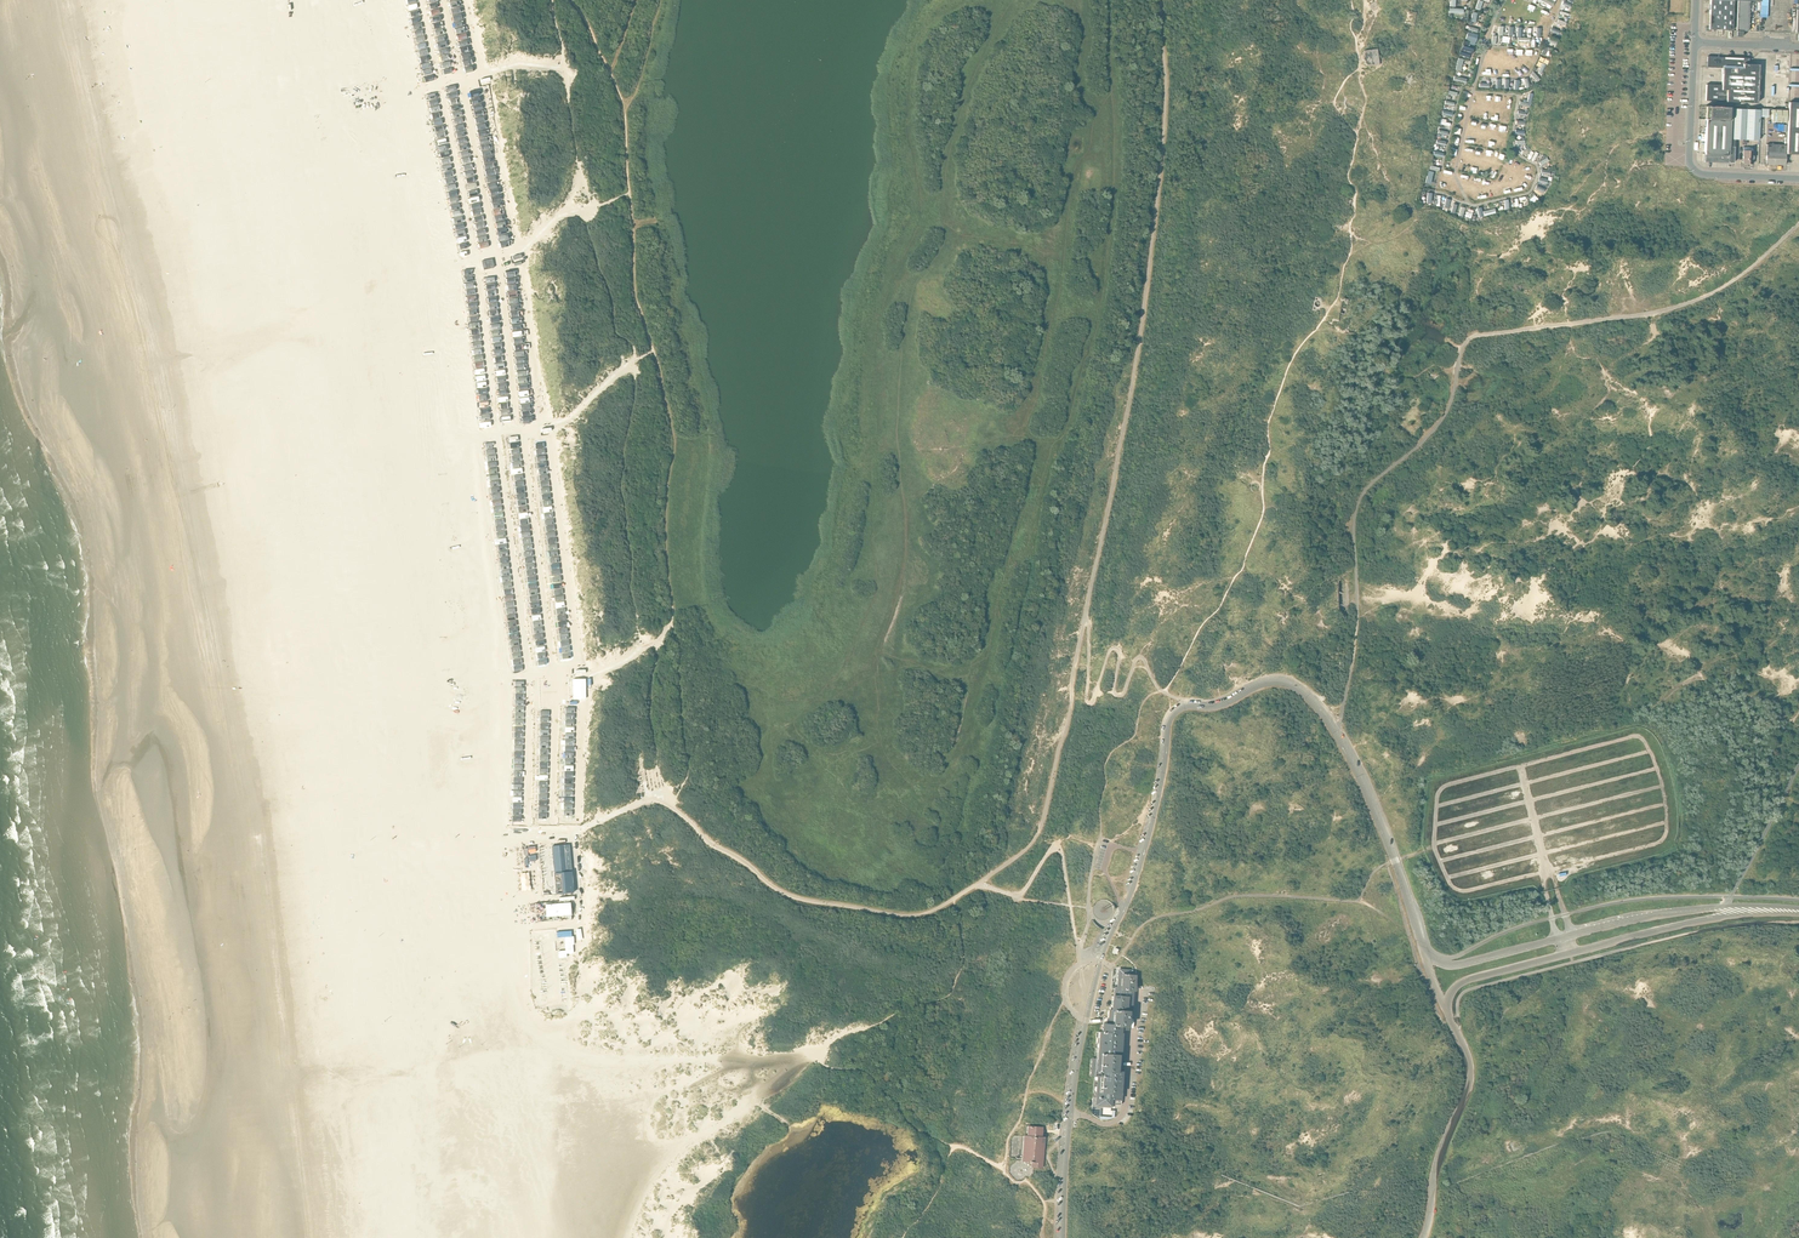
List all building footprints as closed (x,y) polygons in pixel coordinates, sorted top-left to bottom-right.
[(1379,7),(1379,6),(1379,5),(1379,4),(1378,3),(1378,2),(1377,2),(1376,1),(1375,0),(1374,0),(1373,0),(1372,1),(1371,1),(1370,2),(1369,3),(1369,4),(1368,5),(1368,7),(1369,8),(1370,9),(1370,10),(1371,10),(1372,11),(1373,11),(1374,11),(1375,11),(1376,11),(1376,10),(1377,10),(1378,9),(1378,8),(1379,8),(1379,7)] [(1710,3),(1708,29),(1731,30),(1733,0),(1730,0),(1710,0),(1710,3)] [(1736,30),(1735,37),(1741,37),(1742,31),(1748,31),(1749,1),(1737,0),(1736,30)] [(1402,8),(1399,22),(1414,25),(1417,11),(1402,8)] [(1517,42),(1530,43),(1530,37),(1521,37),(1521,27),(1517,27),(1517,42)] [(1464,40),(1459,55),(1469,58),(1470,53),(1472,54),(1473,48),(1467,46),(1468,42),(1464,40)] [(1545,45),(1541,53),(1547,56),(1551,48),(1545,45)] [(1380,64),(1378,48),(1366,50),(1365,50),(1364,51),(1363,54),(1363,55),(1363,56),(1362,56),(1362,57),(1362,58),(1362,59),(1362,60),(1363,60),(1363,61),(1365,61),(1364,63),(1365,64),(1365,65),(1366,65),(1366,66),(1367,66),(1368,66),(1380,64)] [(484,56),(482,49),(470,52),(472,59),(484,56)] [(1749,58),(1732,57),(1718,57),(1718,56),(1707,56),(1707,68),(1707,67),(1722,68),(1721,85),(1706,84),(1705,100),(1757,103),(1758,64),(1748,64),(1749,58)] [(464,64),(463,57),(451,60),(452,66),(464,64)] [(1461,70),(1464,59),(1458,57),(1456,69),(1461,70)] [(445,72),(444,65),(432,68),(433,74),(445,72)] [(1404,83),(1415,90),(1420,82),(1409,75),(1408,77),(1404,74),(1401,79),(1405,81),(1404,83)] [(1498,89),(1499,77),(1490,77),(1489,89),(1498,89)] [(1789,102),(1787,129),(1786,154),(1798,154),(1798,102),(1789,102)] [(1704,119),(1705,119),(1730,120),(1730,107),(1705,106),(1705,107),(1706,107),(1706,112),(1705,112),(1705,118),(1704,118),(1704,119)] [(1758,141),(1760,109),(1732,108),(1730,146),(1734,147),(1734,140),(1758,141)] [(1771,109),(1771,122),(1786,122),(1786,110),(1771,109)] [(1703,153),(1702,160),(1705,160),(1708,160),(1710,161),(1713,161),(1713,162),(1716,162),(1718,162),(1721,162),(1724,162),(1727,162),(1727,161),(1728,161),(1728,162),(1729,162),(1733,162),(1733,161),(1733,154),(1734,147),(1730,146),(1728,146),(1729,129),(1730,120),(1705,119),(1705,120),(1705,129),(1704,153),(1703,153)] [(1766,152),(1765,164),(1785,165),(1785,152),(1785,145),(1766,144),(1766,152)] [(1743,147),(1742,163),(1752,163),(1753,150),(1753,149),(1752,149),(1752,148),(1751,148),(1751,147),(1750,147),(1743,147)] [(1425,152),(1423,163),(1431,165),(1432,161),(1433,159),(1434,154),(1425,152)] [(1541,165),(1548,160),(1546,156),(1539,162),(1541,165)] [(486,181),(496,180),(495,174),(494,168),(493,168),(492,162),(484,163),(486,181)] [(1348,209),(1352,199),(1348,198),(1339,223),(1338,223),(1337,227),(1341,229),(1342,226),(1343,226),(1346,218),(1351,220),(1354,211),(1348,209)] [(479,248),(488,247),(485,229),(476,230),(478,242),(479,242),(479,248)] [(1423,257),(1414,255),(1410,271),(1425,275),(1430,259),(1434,260),(1434,258),(1423,255),(1423,257)] [(486,261),(487,267),(499,265),(498,259),(486,261)] [(463,270),(465,282),(473,281),(472,269),(463,270)] [(486,283),(487,295),(495,295),(495,283),(486,283)] [(476,302),(468,302),(469,322),(470,328),(478,327),(477,308),(476,308),(476,302)] [(494,349),(494,355),(502,354),(501,342),(493,343),(493,349),(494,349)] [(1368,357),(1363,355),(1357,376),(1362,377),(1368,357)] [(497,381),(505,381),(504,364),(496,364),(496,369),(495,369),(496,375),(497,375),(497,381)] [(1439,379),(1442,369),(1432,366),(1429,376),(1439,379)] [(477,382),(478,393),(486,393),(485,381),(477,382)] [(505,382),(497,383),(498,389),(499,395),(506,394),(505,382)] [(1289,391),(1290,391),(1291,391),(1292,390),(1293,390),(1293,389),(1294,389),(1294,388),(1294,387),(1294,386),(1294,385),(1293,384),(1292,383),(1291,383),(1289,383),(1288,383),(1287,384),(1287,385),(1286,386),(1286,387),(1286,388),(1287,389),(1287,390),(1288,390),(1289,390),(1289,391)] [(1351,394),(1346,392),(1340,412),(1345,414),(1351,394)] [(521,403),(521,415),(529,414),(529,408),(529,403),(521,403)] [(488,408),(480,409),(480,420),(489,420),(488,408)] [(517,436),(509,437),(513,467),(521,466),(519,448),(517,436)] [(1297,442),(1295,444),(1292,439),(1290,439),(1288,440),(1287,439),(1286,440),(1287,441),(1285,443),(1285,445),(1291,452),(1293,452),(1298,448),(1300,449),(1304,450),(1307,447),(1308,443),(1305,439),(1301,439),(1297,442)] [(486,448),(487,460),(494,460),(493,442),(484,443),(485,449),(486,448)] [(535,443),(536,461),(545,460),(543,442),(535,443)] [(1260,453),(1259,456),(1254,455),(1252,456),(1251,458),(1250,458),(1250,459),(1251,460),(1250,462),(1251,464),(1260,466),(1262,465),(1264,458),(1266,458),(1269,456),(1270,452),(1268,448),(1264,447),(1261,449),(1260,453)] [(489,473),(497,472),(495,461),(487,462),(489,473)] [(1235,462),(1234,466),(1235,468),(1238,468),(1239,467),(1259,471),(1260,469),(1239,464),(1240,462),(1237,462),(1235,462)] [(1246,481),(1251,482),(1251,485),(1250,489),(1252,492),(1256,493),(1260,491),(1261,487),(1258,483),(1256,483),(1258,476),(1257,474),(1248,472),(1246,473),(1246,475),(1244,475),(1244,477),(1245,477),(1245,479),(1246,481)] [(1271,511),(1276,509),(1277,512),(1278,516),(1282,518),(1286,516),(1288,512),(1286,508),(1283,506),(1281,507),(1278,500),(1276,499),(1268,502),(1267,504),(1268,506),(1266,507),(1267,508),(1268,508),(1269,510),(1271,511)] [(533,568),(530,531),(522,532),(525,569),(533,568)] [(537,593),(534,569),(526,570),(529,602),(535,601),(535,606),(539,606),(537,593)] [(557,621),(561,659),(570,658),(564,602),(555,603),(557,621)] [(535,640),(537,659),(538,666),(547,664),(544,645),(542,633),(534,634),(535,640)] [(521,656),(518,656),(518,660),(513,660),(514,671),(522,670),(521,656)] [(574,698),(586,698),(586,678),(574,678),(574,698)] [(572,815),(574,707),(565,707),(563,815),(572,815)] [(547,780),(548,710),(539,710),(538,762),(536,762),(536,767),(538,767),(537,818),(546,818),(547,780)] [(554,873),(571,871),(569,844),(552,846),(554,873)] [(572,889),(572,882),(569,882),(570,890),(557,891),(557,894),(572,893),(571,890),(572,889)] [(545,905),(546,917),(571,914),(570,903),(545,905)] [(571,930),(556,932),(557,935),(557,938),(564,937),(565,950),(558,951),(559,958),(566,957),(567,957),(566,953),(573,953),(572,944),(574,944),(573,936),(572,937),(571,934),(571,930)] [(1113,1104),(1121,1105),(1123,1068),(1120,1068),(1123,1030),(1129,1030),(1130,1014),(1131,1014),(1133,990),(1134,990),(1134,988),(1135,975),(1133,975),(1131,975),(1131,970),(1119,969),(1118,982),(1120,982),(1119,989),(1116,989),(1115,1014),(1112,1013),(1112,1021),(1107,1020),(1107,1024),(1104,1024),(1104,1028),(1102,1028),(1102,1032),(1101,1032),(1099,1059),(1098,1076),(1100,1076),(1099,1097),(1097,1097),(1096,1105),(1111,1106),(1111,1103),(1113,1103),(1113,1104)] [(1634,1011),(1617,1006),(1615,1012),(1632,1017),(1634,1011)] [(1720,1057),(1703,1053),(1701,1059),(1718,1063),(1720,1057)] [(1023,1160),(1030,1161),(1030,1162),(1032,1162),(1032,1166),(1034,1166),(1042,1167),(1043,1155),(1043,1152),(1044,1142),(1040,1142),(1040,1140),(1040,1138),(1041,1138),(1041,1133),(1042,1128),(1030,1127),(1029,1127),(1028,1127),(1028,1132),(1029,1132),(1029,1136),(1028,1136),(1028,1137),(1027,1141),(1024,1141),(1023,1160)] [(1574,1139),(1574,1140),(1609,1131),(1609,1130),(1574,1139)] [(1516,1142),(1518,1142),(1518,1141),(1510,1144),(1513,1151),(1521,1148),(1518,1142),(1517,1143),(1516,1145),(1517,1145),(1517,1146),(1517,1147),(1516,1147),(1515,1147),(1514,1146),(1515,1145),(1516,1144),(1516,1142)] [(1551,1147),(1559,1144),(1558,1143),(1550,1146),(1520,1158),(1453,1183),(1453,1185),(1521,1159),(1551,1147)] [(1316,1177),(1316,1178),(1324,1174),(1322,1169),(1320,1170),(1319,1170),(1320,1170),(1317,1172),(1316,1171),(1316,1172),(1314,1173),(1315,1176),(1315,1177),(1316,1177)] [(1301,1207),(1221,1174),(1221,1176),(1300,1208),(1345,1196),(1350,1194),(1350,1193),(1301,1207)]
